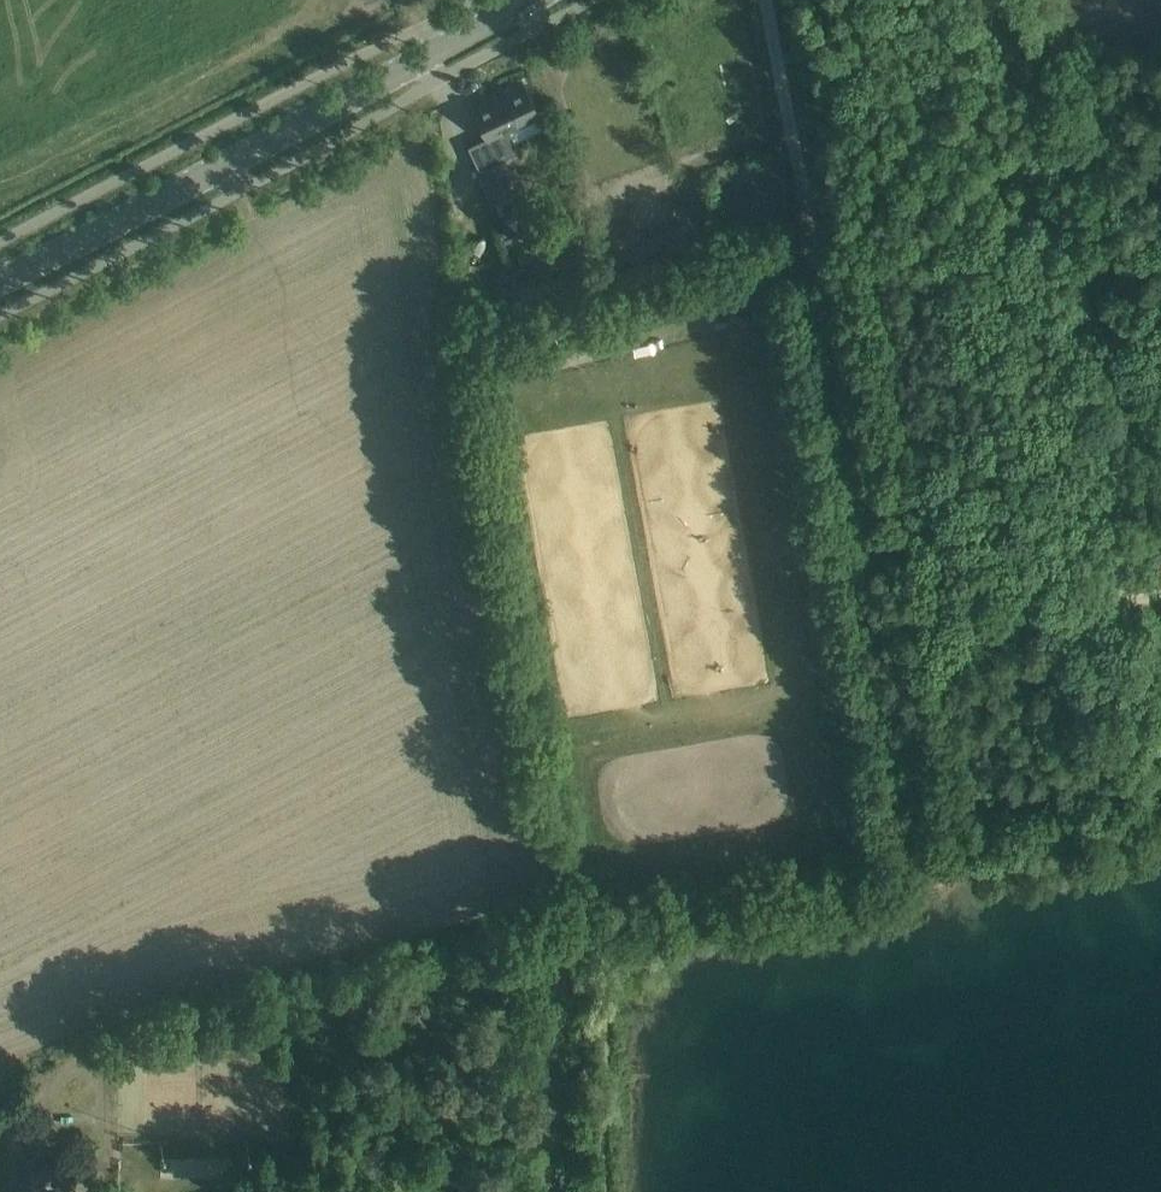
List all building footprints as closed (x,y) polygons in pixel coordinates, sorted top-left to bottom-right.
[(487,139),(492,137),(497,149),(514,141),(508,129),(539,114),(523,83),(472,107),(487,139)] [(529,206),(508,157),(480,168),(500,218),(529,206)] [(587,297),(576,267),(518,287),(527,315),(558,304),(559,305),(587,297)] [(42,1154),(15,1155),(17,1191),(44,1191),(42,1154)]
